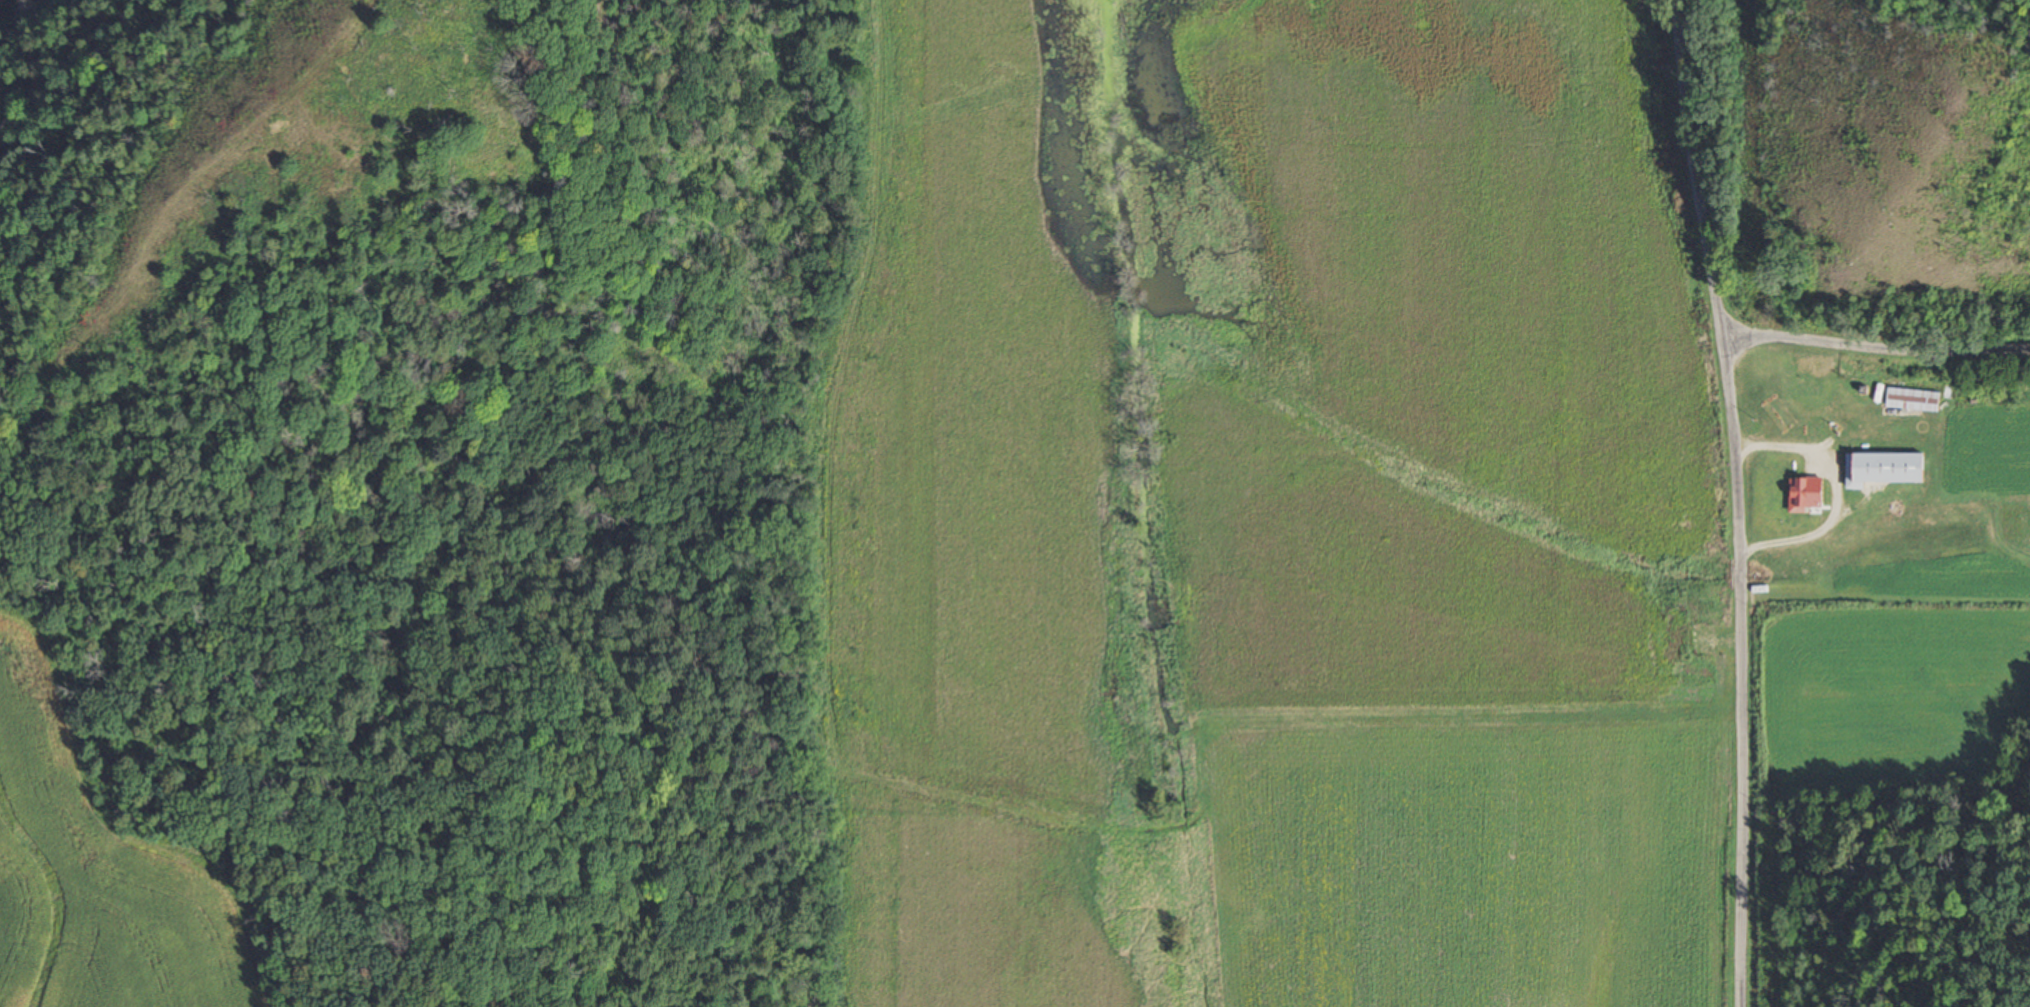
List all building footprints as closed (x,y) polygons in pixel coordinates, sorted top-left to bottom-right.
[(1936,411),(1937,391),(1885,388),(1884,409),(1936,411)] [(1848,454),(1848,483),(1920,483),(1920,454),(1848,454)] [(1786,507),(1809,507),(1809,479),(1786,479),(1786,507)]
